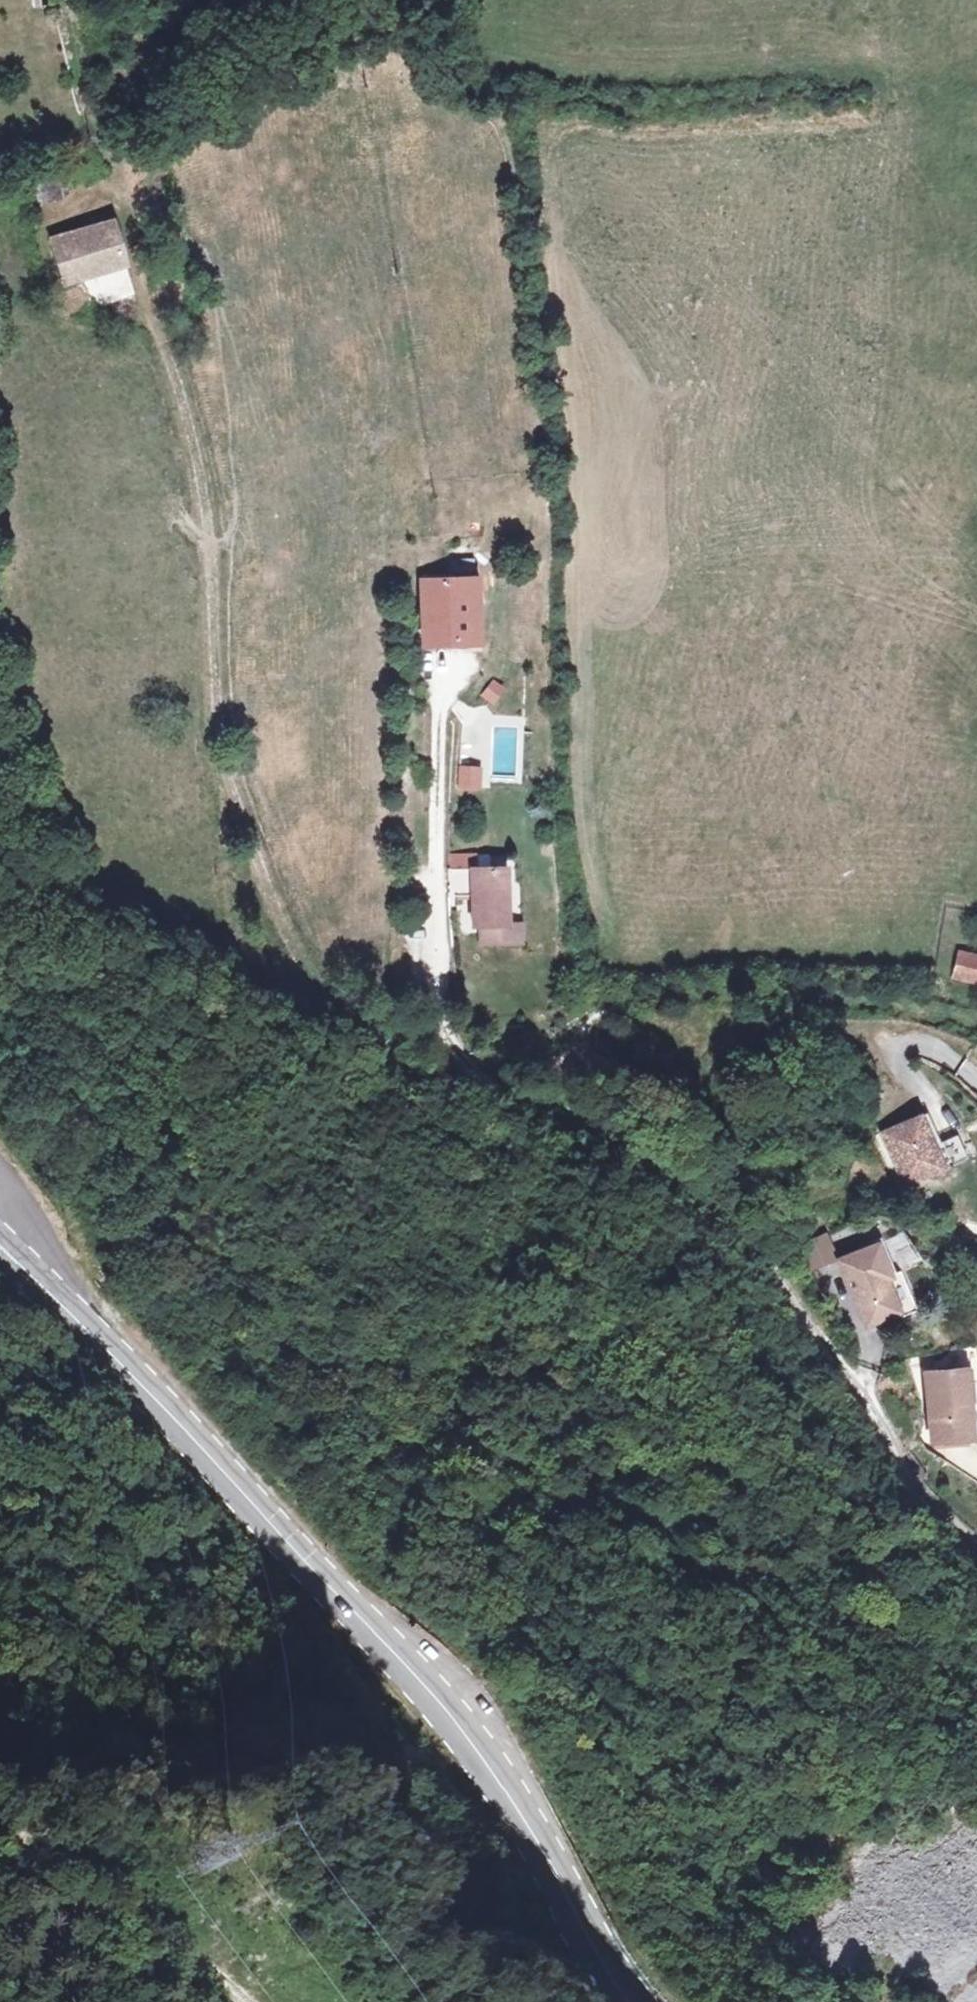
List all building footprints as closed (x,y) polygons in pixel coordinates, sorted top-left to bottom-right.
[(78,282),(123,270),(112,227),(48,244),(58,287),(78,282)] [(123,270),(78,282),(88,312),(131,303),(123,270)] [(413,576),(415,638),(463,636),(462,610),(468,609),(467,574),(413,576)] [(458,788),(479,789),(479,769),(458,768),(458,788)] [(473,879),(473,910),(481,911),(480,928),(517,928),(517,908),(506,908),(506,862),(500,862),(500,851),(451,851),(450,879),(473,879)] [(946,972),(976,980),(976,977),(976,949),(955,942),(946,972)] [(926,1136),(889,1153),(911,1202),(948,1185),(926,1136)] [(800,1246),(810,1271),(835,1261),(826,1236),(800,1246)] [(885,1268),(842,1286),(866,1348),(902,1334),(889,1301),(897,1298),(885,1268)] [(932,1401),(942,1469),(976,1463),(976,1420),(973,1394),(932,1401)]
